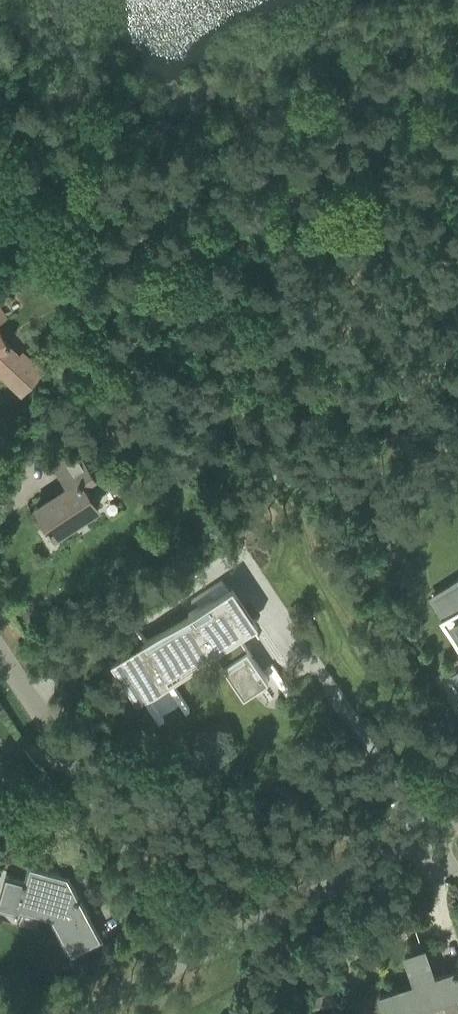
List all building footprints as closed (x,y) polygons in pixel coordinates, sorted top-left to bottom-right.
[(4,372),(2,374),(21,391),(39,371),(21,354),(18,357),(7,346),(10,344),(7,340),(5,342),(0,333),(0,368),(4,372)] [(75,448),(70,452),(53,463),(67,483),(36,505),(55,533),(97,505),(83,483),(93,476),(75,448)] [(433,597),(454,631),(457,628),(457,629),(457,580),(433,597)] [(127,618),(50,670),(66,694),(110,664),(111,665),(132,697),(136,703),(141,699),(158,724),(164,721),(147,696),(166,683),(170,680),(213,651),(235,684),(240,680),(239,679),(253,670),(262,683),(268,680),(238,635),(251,626),(252,626),(258,622),(232,584),(226,588),(225,588),(212,597),(188,613),(145,642),(144,643),(127,618)] [(291,692),(272,664),(267,668),(286,696),(291,692)] [(25,881),(6,875),(0,897),(0,905),(14,909),(14,911),(17,912),(20,904),(50,913),(62,934),(72,952),(101,936),(67,874),(30,865),(25,881)] [(457,970),(456,966),(434,974),(424,945),(405,952),(415,981),(380,993),(387,1013),(388,1013),(422,1002),(424,1008),(442,1002),(446,1013),(448,1013),(457,1013),(457,970)] [(331,990),(309,996),(312,1006),(334,1001),(331,990)]
